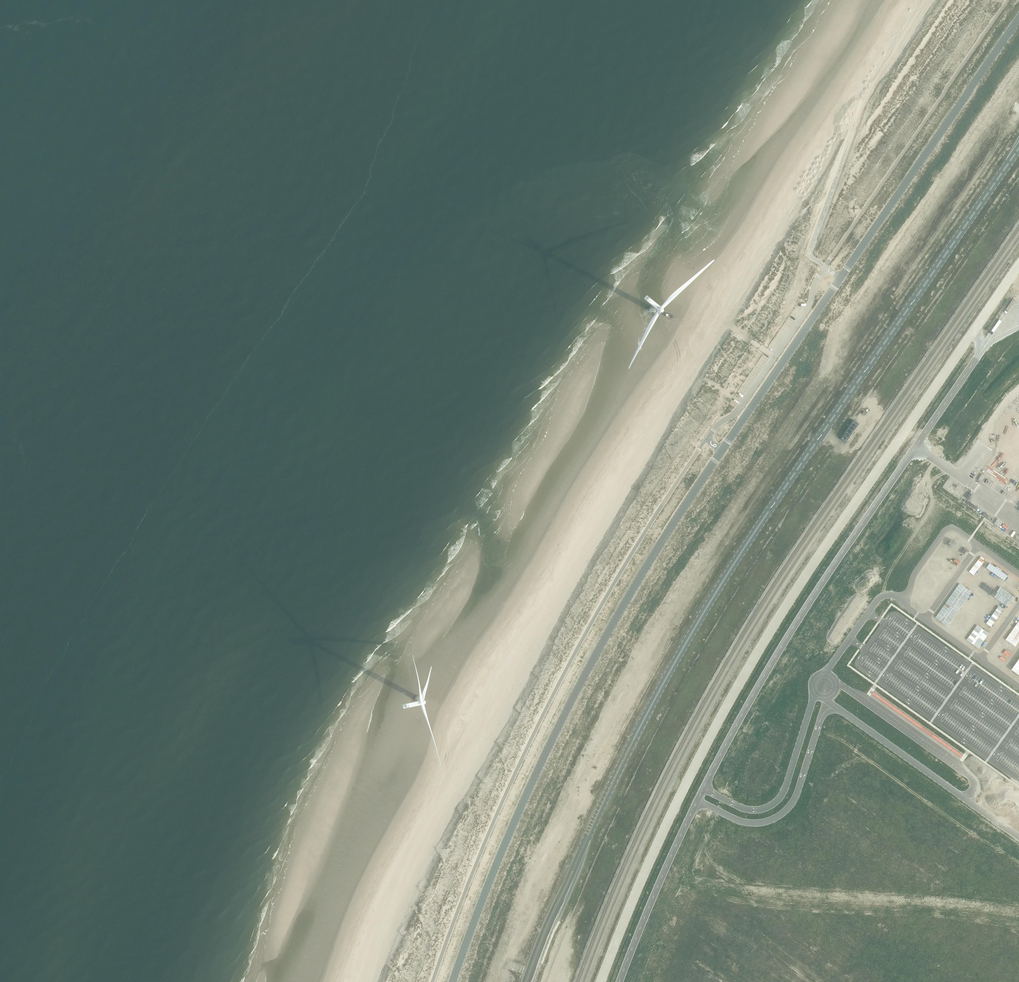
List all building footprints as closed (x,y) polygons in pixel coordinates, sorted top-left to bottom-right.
[(846,442),(859,424),(853,420),(841,439),(846,442)] [(968,500),(966,503),(976,510),(978,507),(968,500)] [(984,512),(982,515),(992,521),(994,519),(984,512)] [(980,557),(971,569),(976,573),(985,561),(980,557)] [(977,625),(967,640),(978,648),(989,633),(977,625)]
